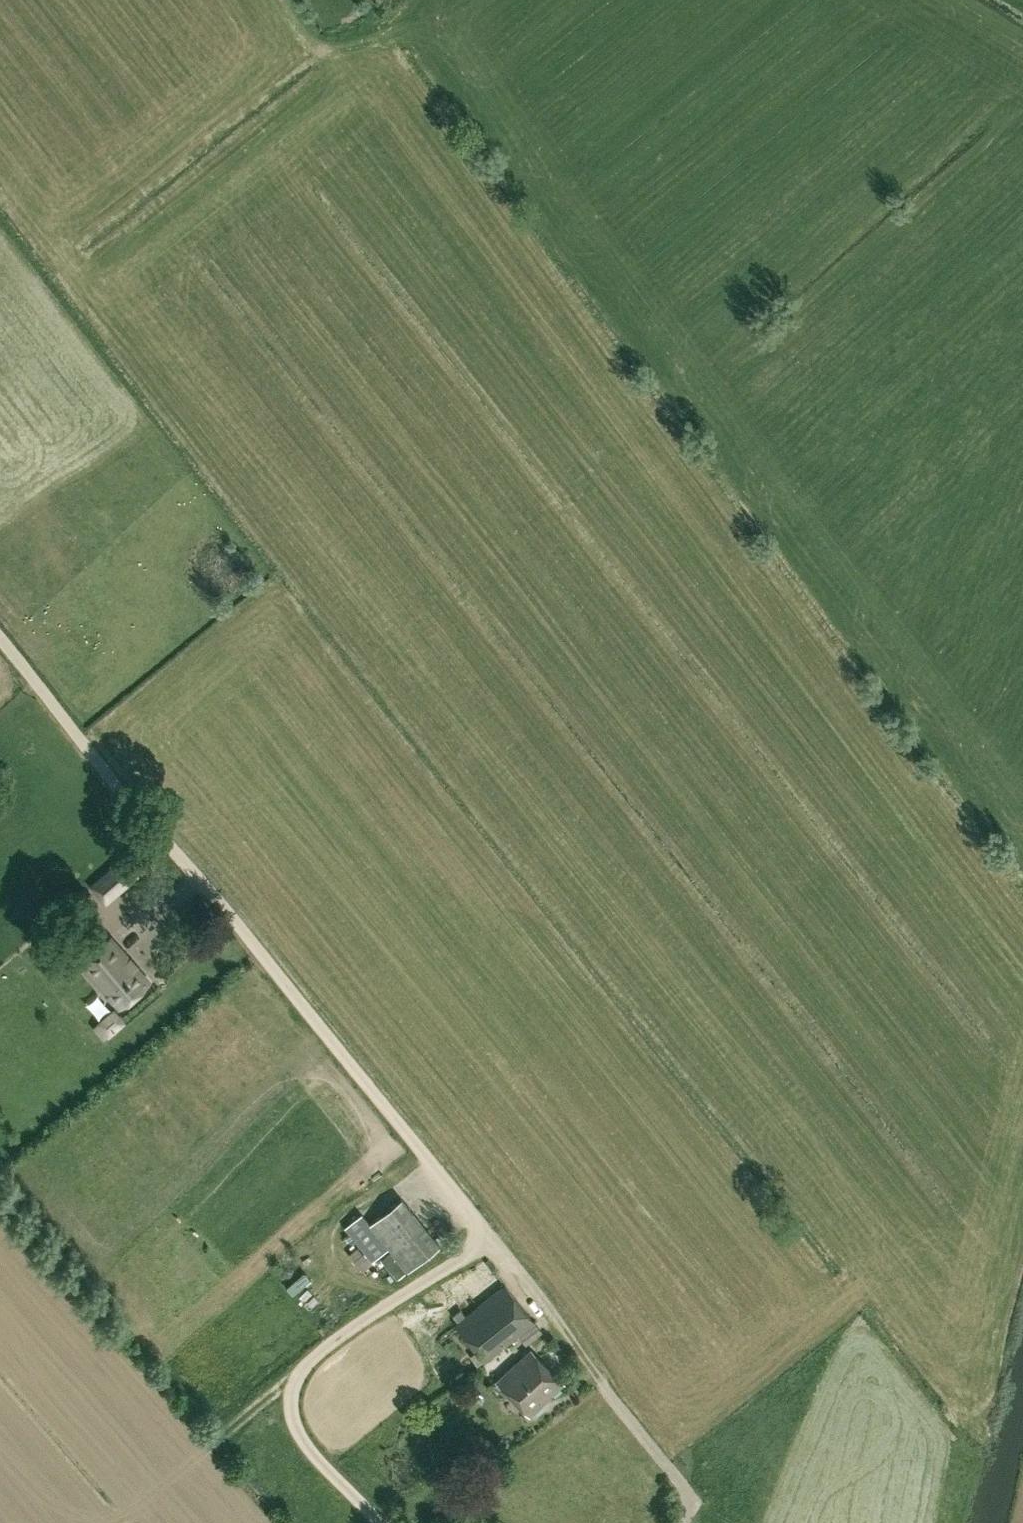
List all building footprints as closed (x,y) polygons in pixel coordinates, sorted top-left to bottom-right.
[(113,870),(94,886),(107,901),(126,885),(113,870)] [(149,981),(112,938),(84,961),(122,1005),(149,981)] [(104,1035),(123,1020),(114,1009),(95,1024),(104,1035)] [(439,1243),(401,1197),(372,1221),(363,1209),(345,1224),(374,1258),(388,1247),(407,1271),(439,1243)] [(534,1321),(504,1283),(455,1322),(485,1360),(534,1321)] [(563,1382),(531,1347),(496,1380),(529,1414),(563,1382)]
